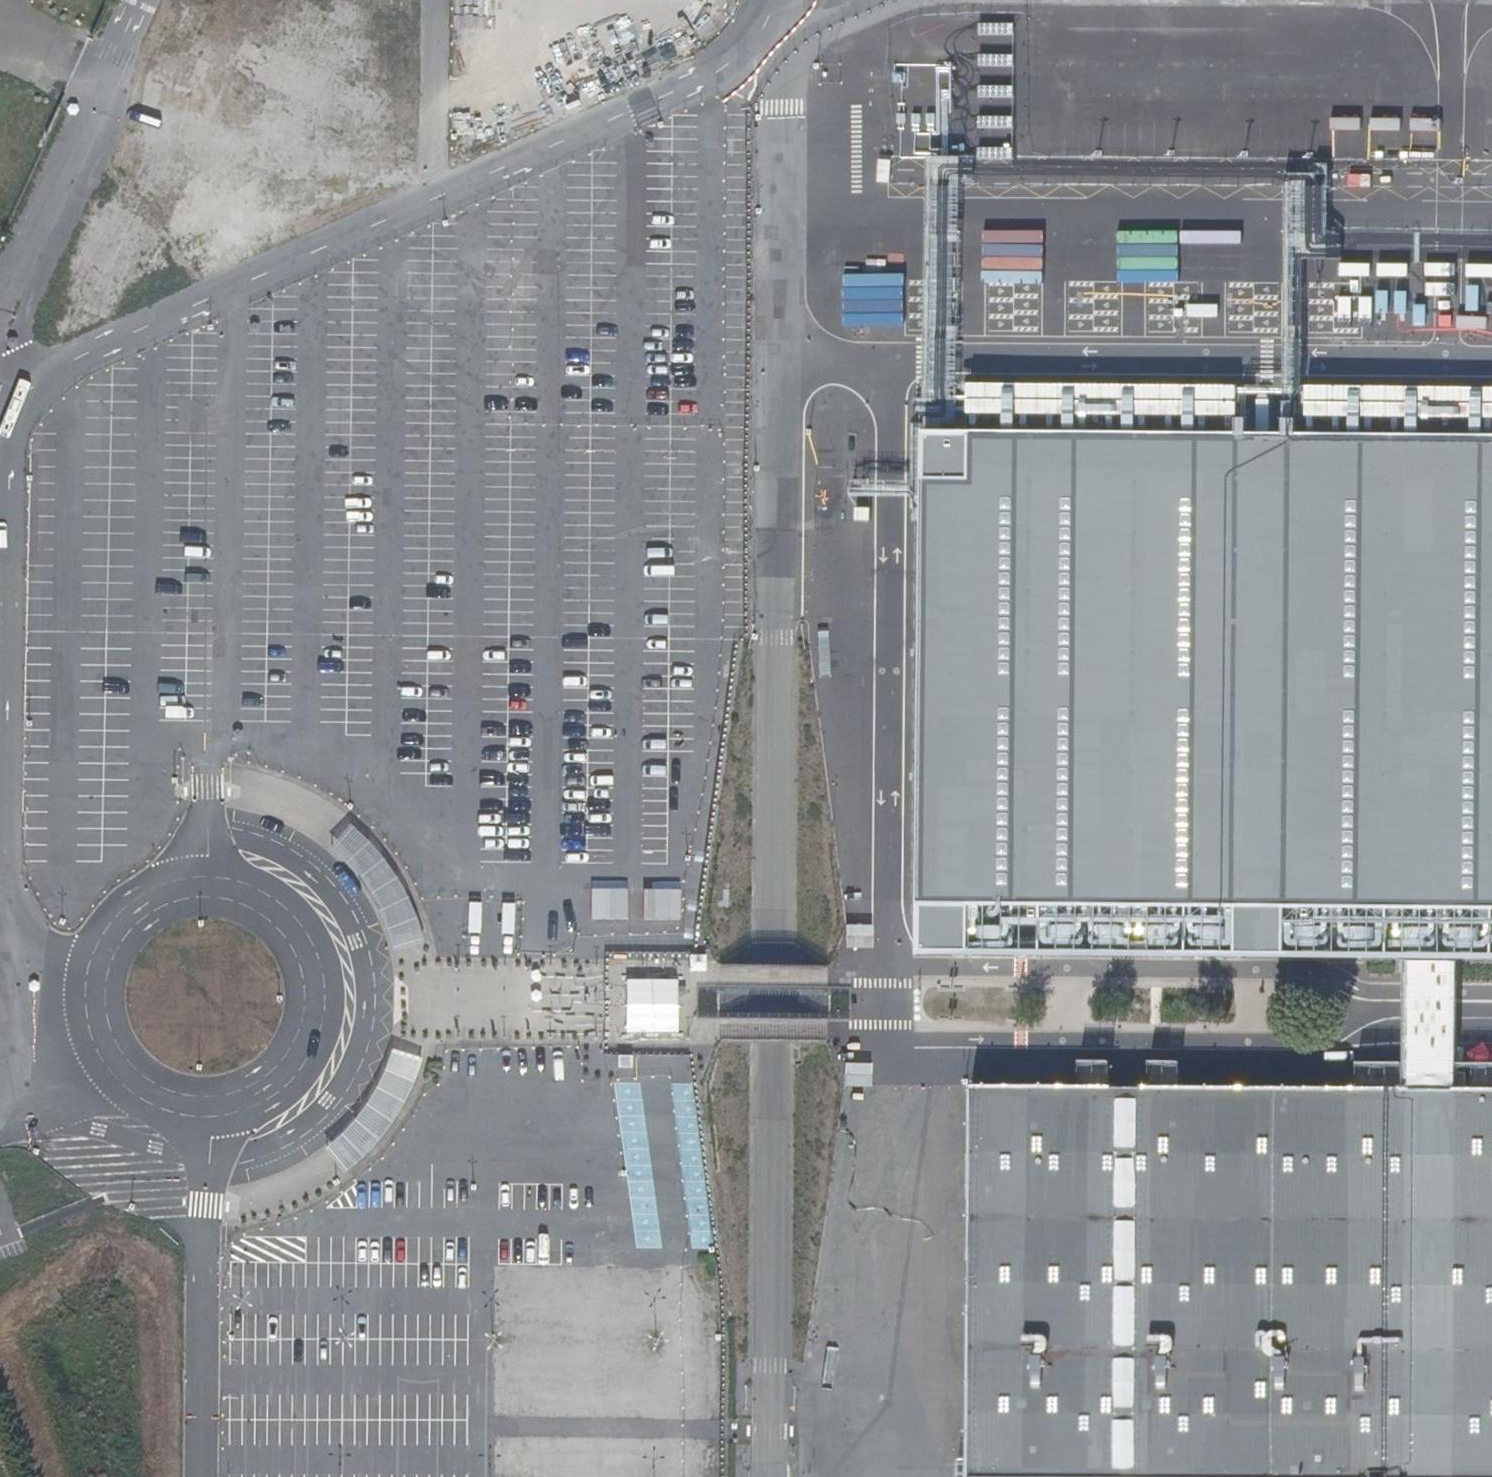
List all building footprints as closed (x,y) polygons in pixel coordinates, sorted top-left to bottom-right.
[(70,20),(80,0),(29,0),(70,20)] [(184,59),(261,88),(295,0),(206,0),(184,59)] [(931,912),(1001,913),(1081,913),(1152,914),(1216,915),(1277,915),(1277,952),(1366,953),(1366,916),(1393,916),(1491,917),(1491,435),(935,431),(931,912)] [(846,946),(872,946),(872,925),(846,924),(846,946)] [(844,1085),(871,1086),(871,1063),(845,1062),(844,1085)] [(1425,1088),(1337,1088),(1265,1088),(1194,1088),(1116,1088),(1055,1088),(989,1088),(961,1088),(960,1124),(960,1173),(959,1227),(959,1284),(958,1342),(957,1404),(957,1449),(957,1476),(1491,1476),(1491,1088),(1425,1088)]
